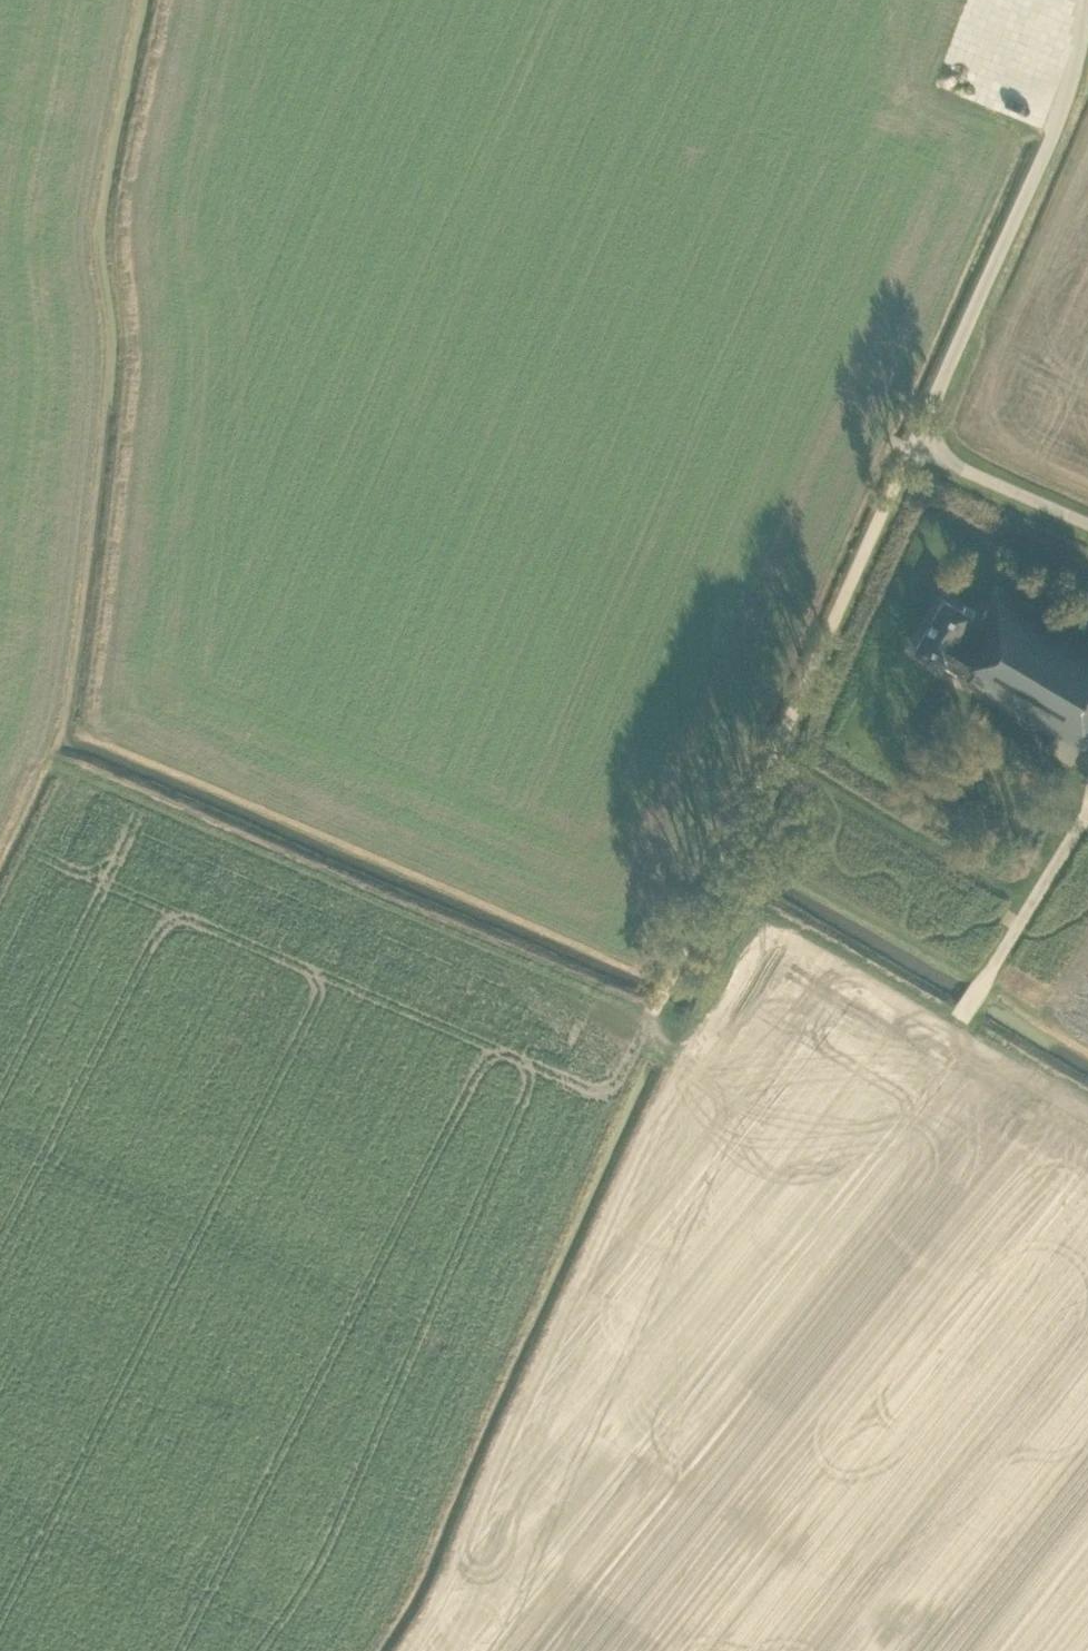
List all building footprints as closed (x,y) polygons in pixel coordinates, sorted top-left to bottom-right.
[(1078,640),(997,589),(970,639),(961,634),(971,617),(943,601),(915,653),(941,667),(943,664),(967,678),(965,681),(1056,733),(1047,750),(1072,765),(1080,748),(1085,751),(1087,745),(1087,622),(1078,640)]
